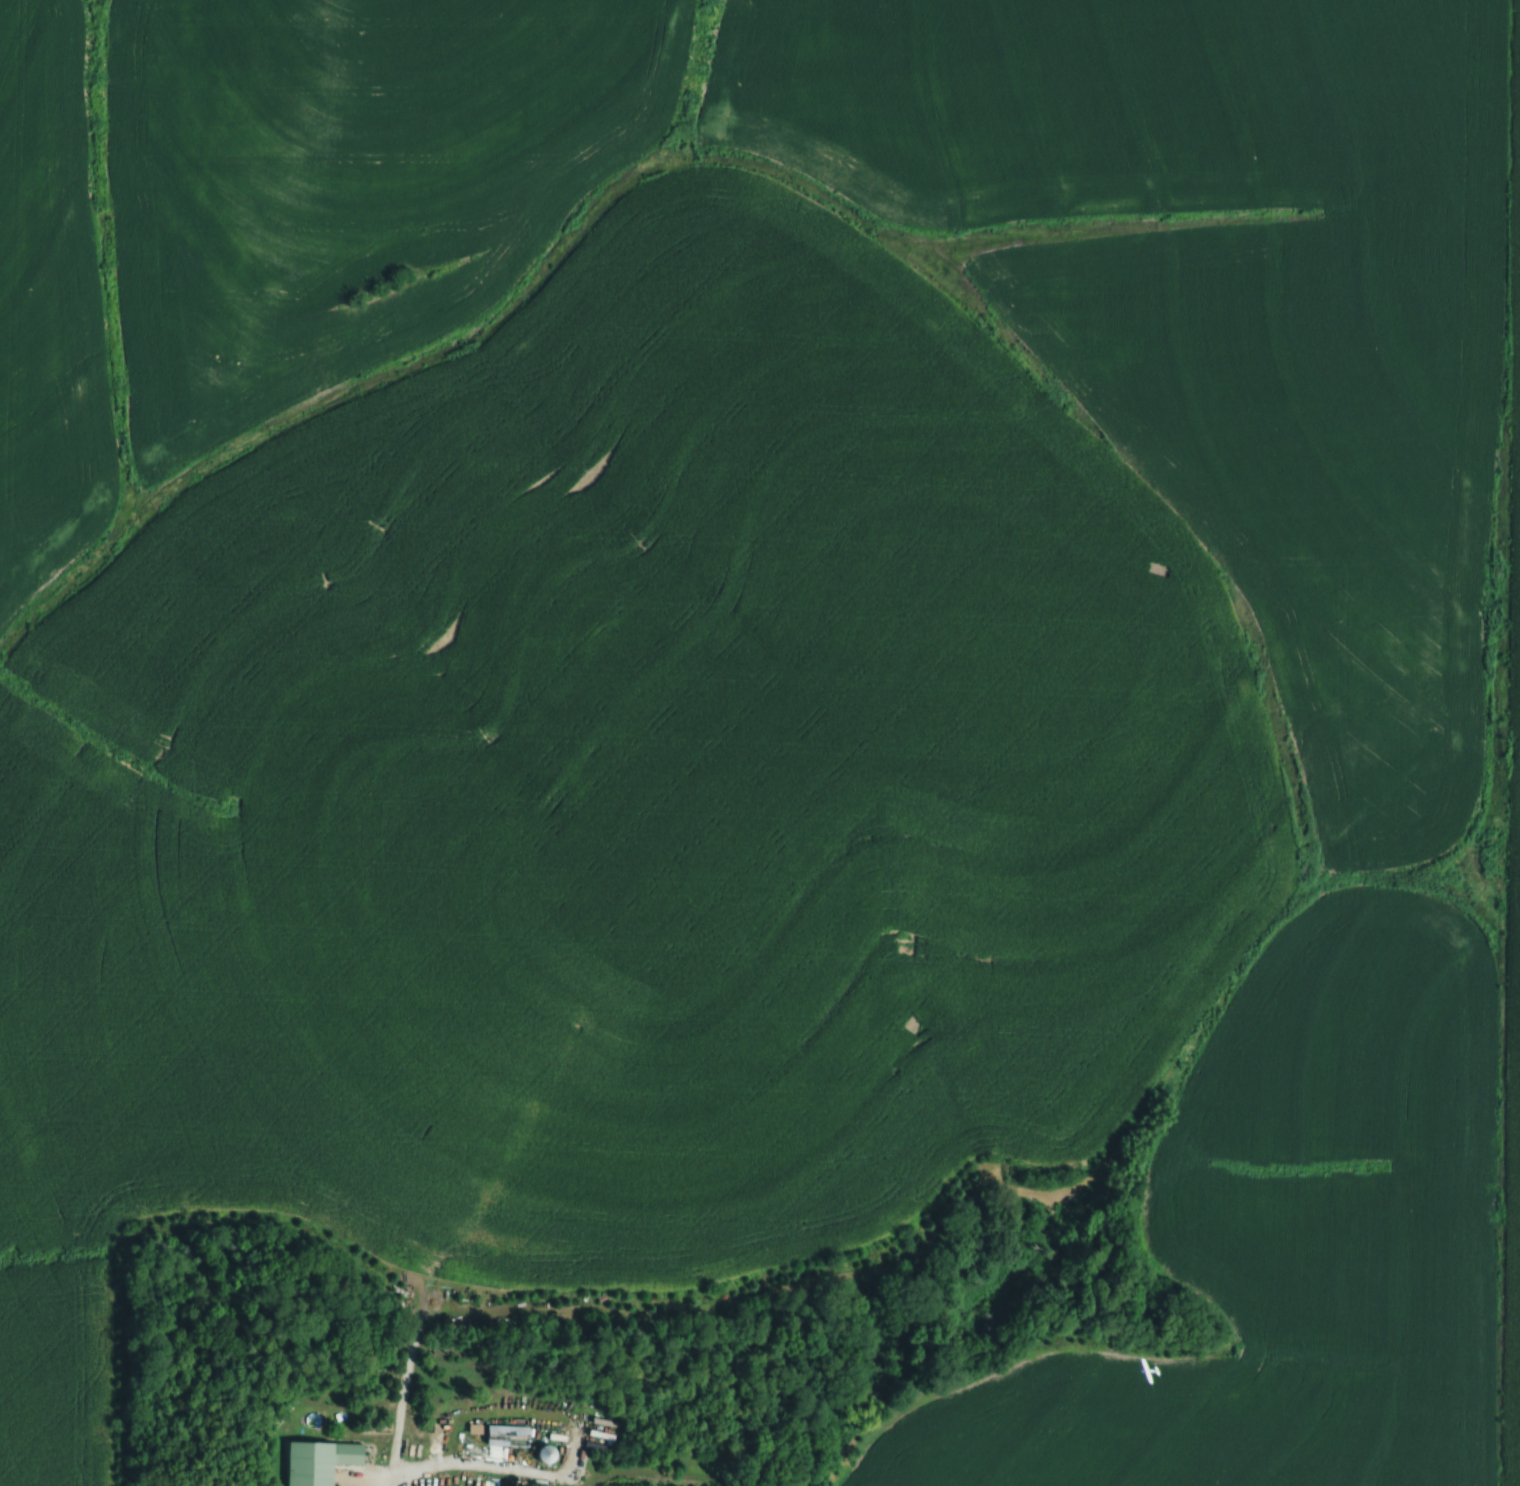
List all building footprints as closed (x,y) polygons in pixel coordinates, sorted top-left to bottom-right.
[(526,1428),(481,1427),(481,1447),(526,1448),(526,1428)] [(279,1485),(325,1485),(326,1466),(360,1467),(361,1445),(280,1443),(279,1485)] [(530,1464),(547,1464),(547,1449),(530,1449),(530,1464)]
